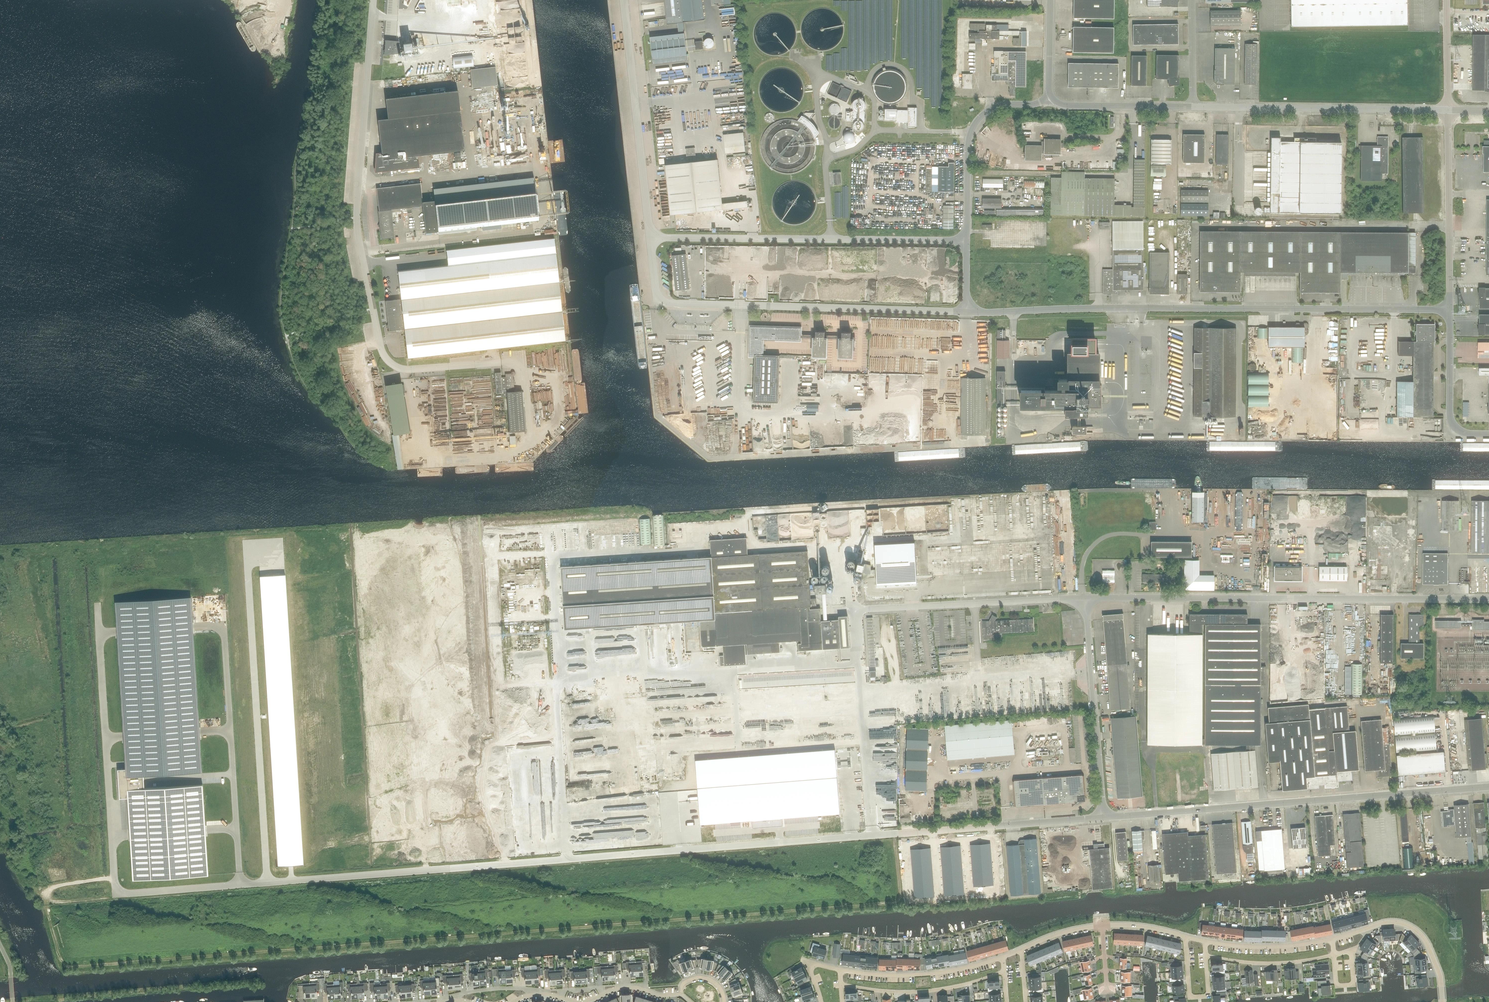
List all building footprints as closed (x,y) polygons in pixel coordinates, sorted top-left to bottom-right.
[(703,0),(664,0),(667,24),(705,20),(703,0)] [(1074,18),(1114,19),(1115,0),(1074,0),(1074,18)] [(1407,0),(1291,0),(1291,27),(1408,25),(1407,0)] [(1241,26),(1241,10),(1211,11),(1211,26),(1241,26)] [(970,23),(970,29),(978,30),(978,33),(969,33),(969,38),(975,39),(975,42),(982,42),(982,45),(987,45),(988,42),(986,43),(986,39),(1000,39),(1000,36),(1009,36),(1009,35),(1019,35),(1019,38),(1013,38),(1013,46),(1022,46),(1027,46),(1027,31),(1019,31),(1009,31),(1009,25),(1000,25),(992,25),(986,25),(986,24),(970,23)] [(1141,25),(1133,25),(1133,35),(1133,45),(1141,45),(1149,45),(1156,45),(1164,45),(1171,44),(1179,44),(1179,34),(1178,24),(1171,24),(1163,24),(1156,24),(1148,24),(1141,25)] [(1114,53),(1114,27),(1074,27),(1073,52),(1114,53)] [(1486,35),(1474,35),(1474,90),(1486,90),(1488,90),(1488,35),(1486,35)] [(653,59),(687,55),(685,38),(651,42),(653,59)] [(398,49),(397,41),(387,41),(387,45),(386,45),(385,49),(385,55),(400,54),(399,49),(398,49)] [(703,49),(703,41),(695,42),(696,50),(703,49)] [(1257,85),(1257,44),(1245,44),(1245,85),(1257,85)] [(1235,85),(1235,48),(1215,48),(1215,70),(1214,70),(1214,83),(1216,85),(1224,85),(1224,84),(1235,85)] [(1016,74),(1016,68),(1016,64),(1016,61),(1008,61),(1008,52),(1003,52),(1003,51),(995,51),(994,56),(995,56),(995,66),(992,66),(992,81),(1010,81),(1010,96),(1016,96),(1016,74)] [(1016,74),(1016,87),(1026,87),(1026,59),(1027,52),(1008,52),(1008,57),(1008,61),(1016,61),(1016,62),(1016,64),(1016,68),(1016,74)] [(461,67),(481,65),(480,54),(460,56),(461,67)] [(1179,78),(1179,55),(1157,55),(1156,79),(1169,79),(1169,83),(1169,86),(1174,85),(1179,85),(1179,78)] [(1132,56),(1131,86),(1147,86),(1147,56),(1132,56)] [(1089,75),(1089,63),(1069,63),(1068,75),(1089,75)] [(1099,76),(1099,63),(1089,63),(1089,75),(1099,76)] [(1109,76),(1109,64),(1099,63),(1099,76),(1109,76)] [(1119,64),(1109,64),(1109,76),(1119,76),(1119,64)] [(472,88),(497,85),(495,67),(470,70),(472,88)] [(973,89),(973,74),(962,74),(962,89),(973,89)] [(1088,88),(1089,75),(1068,75),(1068,87),(1088,88)] [(1098,88),(1099,76),(1089,75),(1088,88),(1098,88)] [(1108,88),(1109,76),(1099,76),(1098,88),(1108,88)] [(1119,88),(1119,76),(1109,76),(1108,88),(1119,88)] [(847,102),(852,91),(833,82),(828,94),(847,102)] [(387,93),(387,96),(404,94),(404,89),(406,89),(406,85),(400,85),(401,91),(394,91),(394,92),(387,93)] [(461,126),(462,126),(458,90),(386,98),(388,118),(378,120),(382,152),(376,153),(375,169),(378,172),(420,167),(418,155),(465,150),(463,134),(462,134),(461,126)] [(865,112),(864,111),(864,110),(865,109),(865,108),(866,107),(866,105),(866,104),(865,103),(865,102),(864,101),(863,101),(862,100),(861,100),(860,99),(859,99),(858,99),(857,100),(856,100),(855,101),(854,102),(853,103),(853,104),(853,105),(853,106),(853,107),(853,108),(854,109),(854,110),(853,112),(846,111),(846,121),(852,121),(855,123),(854,124),(854,125),(854,126),(854,127),(855,128),(856,129),(856,130),(857,130),(858,130),(859,130),(860,130),(861,130),(862,129),(863,129),(863,128),(864,127),(864,126),(864,125),(864,124),(863,123),(863,122),(865,121),(865,112)] [(902,122),(903,122),(904,122),(908,123),(908,126),(916,127),(916,108),(908,108),(908,110),(897,110),(897,109),(885,109),(885,110),(879,110),(878,120),(885,120),(897,121),(897,122),(901,122),(902,122)] [(744,132),(724,134),(726,153),(746,151),(744,132)] [(854,138),(851,132),(845,135),(848,141),(854,138)] [(1205,163),(1205,134),(1183,134),(1183,163),(1205,163)] [(1228,166),(1228,135),(1217,134),(1216,165),(1228,166)] [(1316,138),(1294,137),(1294,138),(1295,138),(1294,142),(1277,142),(1277,137),(1271,137),(1270,207),(1264,207),(1264,213),(1270,213),(1341,214),(1341,142),(1316,142),(1316,138)] [(1388,174),(1388,137),(1377,137),(1377,146),(1361,145),(1361,180),(1382,181),(1382,174),(1388,174)] [(1424,213),(1423,137),(1402,137),(1403,213),(1424,213)] [(1172,164),(1172,140),(1151,139),(1151,164),(1172,164)] [(1042,160),(1042,153),(1045,153),(1061,154),(1061,147),(1063,147),(1063,143),(1061,143),(1061,140),(1045,140),(1045,142),(1042,141),(1042,146),(1026,146),(1026,159),(1042,160)] [(696,160),(695,147),(686,148),(687,161),(696,160)] [(721,203),(716,159),(667,165),(672,214),(723,209),(748,207),(747,201),(721,203)] [(1134,169),(1134,207),(1140,207),(1145,207),(1145,169),(1145,159),(1134,159),(1134,169)] [(954,192),(954,167),(954,163),(949,163),(948,164),(948,167),(938,167),(932,167),(932,169),(926,169),(926,192),(932,192),(954,192)] [(1151,165),(1151,176),(1166,176),(1166,165),(1151,165)] [(1178,168),(1178,179),(1191,179),(1191,168),(1187,168),(1178,168)] [(1050,214),(1130,216),(1131,207),(1132,207),(1131,205),(1114,205),(1115,178),(1085,178),(1085,172),(1062,171),(1062,178),(1051,178),(1050,214)] [(834,185),(842,184),(841,172),(833,173),(834,185)] [(476,227),(539,220),(534,177),(434,189),(435,200),(423,202),(421,183),(377,188),(379,211),(378,211),(381,239),(394,237),(391,210),(423,206),(426,233),(438,231),(439,234),(477,230),(476,227)] [(1003,179),(983,179),(983,187),(1003,187),(1003,179)] [(1208,202),(1208,190),(1181,190),(1181,202),(1208,202)] [(1002,198),(983,198),(983,208),(1002,208),(1002,198)] [(1208,216),(1208,204),(1181,204),(1181,216),(1208,216)] [(953,229),(954,206),(943,205),(943,229),(953,229)] [(1143,290),(1143,249),(1143,222),(1113,223),(1113,250),(1113,269),(1103,269),(1103,294),(1118,294),(1118,290),(1143,290)] [(1408,273),(1408,232),(1200,231),(1200,292),(1240,292),(1241,272),(1300,272),(1300,292),(1341,293),(1341,279),(1348,279),(1348,274),(1404,275),(1404,273),(1408,273)] [(389,331),(404,329),(403,322),(404,322),(408,358),(565,341),(559,281),(555,253),(556,253),(554,238),(447,250),(448,265),(398,271),(401,299),(403,319),(400,299),(385,301),(389,331)] [(1149,287),(1149,294),(1161,294),(1161,296),(1164,296),(1164,294),(1169,294),(1169,288),(1169,252),(1150,252),(1150,287),(1149,287)] [(690,289),(686,254),(672,255),(676,290),(690,289)] [(1177,274),(1177,294),(1187,294),(1187,274),(1177,274)] [(1486,288),(1479,288),(1479,292),(1478,293),(1479,294),(1479,299),(1480,299),(1479,308),(1488,308),(1488,288),(1486,288)] [(1479,314),(1479,324),(1478,328),(1477,329),(1478,330),(1478,335),(1485,335),(1485,334),(1488,334),(1488,314),(1479,314)] [(1309,325),(1308,324),(1307,323),(1304,323),(1303,325),(1301,325),(1299,323),(1297,323),(1295,325),(1295,327),(1268,327),(1268,347),(1304,347),(1305,335),(1307,335),(1309,333),(1309,331),(1307,329),(1309,327),(1309,325)] [(1397,381),(1397,417),(1433,417),(1433,416),(1434,342),(1435,342),(1435,324),(1416,324),(1416,341),(1413,341),(1399,341),(1398,355),(1413,355),(1413,381),(1397,381)] [(750,339),(749,358),(754,358),(753,401),(778,402),(780,355),(763,355),(763,340),(801,341),(801,338),(801,335),(801,328),(750,326),(750,339)] [(1236,329),(1194,328),(1194,417),(1216,417),(1216,420),(1222,420),(1222,417),(1236,417),(1236,329)] [(1006,338),(1006,330),(997,330),(997,338),(1006,338)] [(827,339),(827,338),(825,338),(825,337),(825,331),(816,331),(816,337),(816,338),(814,338),(814,339),(813,356),(826,357),(827,339)] [(842,338),(842,339),(840,339),(840,340),(839,357),(852,358),(853,339),(851,339),(851,332),(842,332),(842,338)] [(1009,358),(1009,340),(997,340),(997,358),(1009,358)] [(1488,358),(1488,342),(1479,342),(1479,358),(1488,358)] [(1099,385),(1099,361),(1099,352),(1069,352),(1068,379),(1053,379),(1053,385),(1045,385),(1045,390),(1021,390),(1021,405),(1081,406),(1101,406),(1101,394),(1100,393),(1099,393),(1099,385)] [(525,431),(522,391),(514,391),(513,375),(514,375),(515,374),(515,373),(515,372),(514,372),(513,371),(512,372),(511,373),(505,374),(506,377),(501,377),(501,372),(495,373),(497,394),(503,393),(503,397),(507,397),(510,432),(525,431)] [(1004,371),(996,371),(996,405),(1004,405),(1004,371)] [(986,377),(961,377),(961,435),(986,435),(986,377)] [(401,382),(386,385),(394,435),(409,432),(401,382)] [(1192,497),(1192,522),(1204,522),(1204,497),(1192,497)] [(1459,530),(1459,500),(1443,500),(1442,530),(1459,530)] [(1472,500),(1472,553),(1488,553),(1488,501),(1472,500)] [(827,525),(826,513),(832,512),(832,511),(819,512),(820,525),(827,525)] [(853,534),(853,535),(857,535),(861,534),(861,528),(866,527),(867,520),(870,520),(870,517),(868,516),(866,511),(864,511),(865,513),(864,523),(861,524),(860,520),(860,517),(859,517),(858,522),(854,523),(854,527),(853,526),(853,530),(852,528),(847,530),(853,531),(853,534)] [(665,545),(665,543),(664,517),(664,515),(663,515),(662,515),(662,514),(655,515),(654,515),(654,516),(653,516),(653,518),(654,544),(654,546),(665,545)] [(640,519),(641,544),(652,544),(651,519),(640,519)] [(685,522),(674,523),(675,546),(686,545),(686,533),(731,530),(731,519),(685,522)] [(816,598),(811,598),(808,551),(748,555),(747,538),(710,540),(712,557),(562,566),(566,628),(700,620),(702,647),(723,646),(724,656),(720,656),(720,666),(746,664),(746,655),(780,653),(780,642),(801,641),(801,643),(798,644),(799,651),(850,647),(848,616),(839,616),(839,619),(821,621),(820,608),(810,609),(810,606),(811,606),(817,606),(816,598)] [(1192,557),(1192,541),(1151,541),(1151,557),(1192,557)] [(915,543),(876,545),(878,585),(917,583),(915,543)] [(1445,553),(1423,553),(1423,563),(1424,563),(1424,568),(1423,568),(1425,568),(1424,583),(1436,583),(1437,582),(1439,582),(1439,584),(1439,583),(1447,583),(1447,568),(1448,568),(1447,568),(1447,554),(1445,554),(1445,553)] [(1184,590),(1214,590),(1215,577),(1198,577),(1198,560),(1184,560),(1184,590)] [(1347,580),(1347,566),(1319,566),(1319,580),(1347,580)] [(1302,580),(1302,575),(1300,575),(1300,572),(1302,572),(1302,567),(1275,567),(1275,572),(1276,572),(1276,574),(1275,574),(1275,580),(1287,580),(1287,578),(1290,578),(1290,580),(1302,580)] [(1115,570),(1103,570),(1103,582),(1115,582),(1115,570)] [(1174,583),(1174,573),(1167,573),(1167,574),(1142,574),(1142,582),(1167,582),(1167,583),(1174,583)] [(276,866),(303,864),(285,575),(260,576),(278,865),(276,866)] [(816,591),(827,590),(826,582),(815,582),(816,591)] [(191,597),(116,602),(126,768),(118,769),(120,798),(128,798),(133,880),(208,875),(203,785),(145,788),(144,776),(202,772),(191,597)] [(1131,708),(1123,613),(1103,615),(1110,710),(1131,708)] [(1261,684),(1266,685),(1266,666),(1261,666),(1261,624),(1247,624),(1247,614),(1189,614),(1189,624),(1189,634),(1202,634),(1202,624),(1205,624),(1205,739),(1205,744),(1246,744),(1246,751),(1211,753),(1214,790),(1258,787),(1255,750),(1255,744),(1260,744),(1261,684)] [(1393,663),(1393,614),(1381,614),(1380,662),(1380,663),(1393,663)] [(1034,631),(1033,619),(995,621),(997,617),(992,615),(989,621),(982,621),(983,640),(1001,639),(1001,633),(1034,631)] [(1419,643),(1419,626),(1424,626),(1424,615),(1409,615),(1409,643),(1401,643),(1401,658),(1423,658),(1423,643),(1419,643)] [(875,660),(873,618),(867,619),(870,667),(876,667),(879,666),(879,660),(875,660)] [(1484,622),(1484,619),(1472,619),(1472,624),(1461,624),(1461,620),(1435,620),(1435,628),(1461,628),(1461,626),(1472,626),(1472,630),(1473,630),(1481,630),(1481,631),(1484,631),(1484,630),(1488,630),(1488,622),(1484,622)] [(1202,634),(1189,634),(1148,634),(1147,744),(1202,744),(1205,744),(1205,739),(1202,739),(1202,634)] [(1352,694),(1362,694),(1362,664),(1352,664),(1352,694)] [(1347,706),(1309,709),(1308,704),(1268,707),(1269,722),(1265,723),(1268,756),(1279,755),(1282,785),(1282,790),(1292,789),(1315,787),(1315,785),(1325,784),(1325,786),(1331,786),(1331,787),(1332,787),(1331,785),(1337,784),(1337,780),(1340,779),(1340,780),(1351,779),(1351,770),(1359,770),(1356,730),(1349,731),(1347,706)] [(1396,753),(1436,750),(1434,715),(1394,718),(1396,753)] [(1111,718),(1116,784),(1118,798),(1142,796),(1136,716),(1111,718)] [(1486,768),(1486,763),(1488,763),(1487,753),(1485,753),(1482,718),(1465,720),(1469,770),(1486,768)] [(1014,749),(1012,719),(945,725),(947,755),(1014,749)] [(1392,776),(1389,744),(1388,727),(1382,728),(1381,719),(1361,721),(1365,771),(1377,770),(1378,777),(1392,776)] [(926,790),(928,732),(909,732),(907,789),(926,790)] [(835,749),(696,760),(701,824),(753,820),(753,828),(783,825),(782,818),(840,813),(835,749)] [(1398,775),(1445,772),(1444,751),(1396,755),(1398,775)] [(1084,799),(1082,775),(1014,780),(1016,807),(1044,804),(1044,803),(1073,801),(1073,805),(1073,804),(1078,800),(1079,800),(1084,799)] [(1488,858),(1486,824),(1484,803),(1474,803),(1476,828),(1477,828),(1479,859),(1488,858)] [(1441,811),(1442,824),(1442,827),(1450,826),(1456,825),(1457,837),(1467,836),(1467,842),(1472,842),(1471,836),(1472,836),(1469,804),(1454,805),(1455,809),(1447,809),(1448,811),(1441,811)] [(1409,841),(1407,824),(1406,809),(1400,809),(1402,842),(1409,841)] [(1364,866),(1360,824),(1359,813),(1343,814),(1347,867),(1364,866)] [(1335,845),(1334,824),(1333,815),(1315,816),(1318,856),(1331,855),(1330,845),(1335,845)] [(1253,853),(1251,824),(1251,821),(1241,822),(1243,845),(1244,850),(1247,853),(1253,853)] [(1237,872),(1233,824),(1233,823),(1213,824),(1216,874),(1237,872)] [(1307,847),(1306,835),(1305,827),(1291,828),(1293,848),(1307,847)] [(1259,871),(1266,870),(1285,869),(1281,829),(1256,831),(1259,871)] [(1143,850),(1142,840),(1145,840),(1144,831),(1141,831),(1141,830),(1132,831),(1134,851),(1143,850)] [(1126,832),(1116,832),(1118,861),(1128,860),(1126,832)] [(1205,834),(1188,836),(1188,832),(1162,834),(1166,874),(1178,873),(1179,881),(1209,879),(1205,834)] [(1041,893),(1037,838),(1030,839),(1021,840),(1021,841),(1020,842),(1019,842),(1019,845),(1007,845),(1009,875),(1011,896),(1041,893)] [(992,843),(972,844),(975,886),(995,885),(992,843)] [(950,846),(942,847),(946,896),(966,894),(962,845),(954,846),(954,844),(950,844),(950,846)] [(1113,888),(1109,847),(1104,848),(1104,844),(1097,844),(1097,848),(1089,849),(1092,889),(1113,888)] [(932,847),(912,849),(916,898),(936,896),(932,847)] [(1404,868),(1415,867),(1413,847),(1402,848),(1404,868)] [(1150,882),(1160,881),(1159,865),(1148,865),(1150,882)] [(1044,883),(1045,892),(1053,891),(1053,888),(1048,889),(1048,883),(1044,883)] [(1366,918),(1370,917),(1368,911),(1365,912),(1359,914),(1362,924),(1368,923),(1366,918)] [(1362,924),(1359,914),(1354,915),(1357,926),(1362,924)] [(1357,926),(1354,915),(1348,917),(1351,927),(1357,926)] [(1351,927),(1348,917),(1343,918),(1345,929),(1351,927)] [(1345,929),(1343,918),(1337,920),(1340,930),(1345,929)] [(1340,930),(1337,920),(1332,921),(1334,932),(1340,930)] [(1207,935),(1209,925),(1203,925),(1203,923),(1200,922),(1199,928),(1202,929),(1202,934),(1207,935)] [(1398,940),(1398,934),(1395,934),(1395,928),(1389,929),(1389,941),(1390,941),(1398,940)] [(1389,941),(1389,929),(1383,929),(1383,931),(1380,931),(1380,935),(1381,942),(1381,943),(1390,942),(1390,941),(1389,941)] [(1407,947),(1415,939),(1411,935),(1407,938),(1405,936),(1401,941),(1407,947)] [(1373,950),(1379,943),(1373,939),(1371,941),(1367,938),(1364,943),(1373,950)] [(1413,954),(1418,949),(1416,947),(1419,943),(1415,939),(1407,947),(1410,951),(1413,954)] [(1008,949),(1006,940),(1000,942),(1003,951),(1008,949)] [(1003,951),(1000,942),(995,943),(997,952),(1003,951)] [(820,957),(824,958),(827,950),(819,948),(820,945),(814,943),(813,949),(814,949),(813,955),(817,956),(820,957)] [(997,952),(995,943),(989,945),(992,954),(997,952)] [(1062,951),(1059,943),(1053,945),(1057,954),(1062,951)] [(1369,957),(1373,950),(1364,943),(1360,948),(1365,951),(1363,953),(1369,957)] [(992,954),(989,945),(984,946),(986,955),(992,954)] [(1057,954),(1053,945),(1048,947),(1052,956),(1057,954)] [(986,955),(984,946),(978,948),(981,957),(986,955)] [(1052,956),(1048,947),(1043,949),(1046,958),(1052,956)] [(981,957),(978,948),(973,949),(975,959),(981,957)] [(975,959),(973,949),(967,951),(970,960),(975,959)] [(1046,958),(1043,949),(1038,951),(1041,960),(1046,958)] [(1041,960),(1038,951),(1032,954),(1036,962),(1041,960)] [(848,964),(849,955),(850,955),(850,954),(844,953),(844,952),(841,952),(840,958),(843,959),(843,964),(848,964)] [(915,961),(914,969),(920,969),(920,964),(923,964),(923,958),(923,954),(915,954),(915,958),(915,961)] [(1036,962),(1032,954),(1029,955),(1027,956),(1028,959),(1030,965),(1036,962)] [(1426,964),(1426,958),(1420,958),(1420,955),(1414,956),(1414,965),(1426,964)] [(926,957),(923,958),(923,964),(927,964),(927,968),(933,967),(932,960),(931,957),(926,958),(926,957)] [(706,969),(708,959),(702,958),(702,959),(698,959),(698,967),(700,967),(706,969)] [(696,959),(692,960),(692,959),(686,961),(686,960),(686,961),(689,970),(695,968),(695,967),(697,967),(696,959)] [(718,963),(714,961),(714,960),(708,959),(706,969),(712,970),(713,969),(715,970),(718,963)] [(1369,968),(1368,959),(1362,960),(1362,963),(1357,963),(1357,969),(1369,968)] [(1083,962),(1080,963),(1081,966),(1084,965),(1085,971),(1091,970),(1089,960),(1083,962)] [(648,975),(647,968),(645,968),(645,963),(641,963),(636,963),(636,961),(635,961),(635,962),(637,976),(643,976),(643,975),(648,974),(648,975)] [(689,970),(686,961),(680,963),(680,964),(677,966),(681,972),(683,971),(683,972),(689,970)] [(637,976),(635,962),(629,962),(626,962),(627,970),(627,969),(630,969),(630,976),(636,975),(636,976),(637,976)] [(1213,964),(1212,964),(1213,971),(1218,970),(1218,973),(1225,973),(1224,970),(1223,970),(1223,963),(1217,964),(1216,962),(1213,962),(1213,964)] [(1177,966),(1177,963),(1170,963),(1171,972),(1183,971),(1182,965),(1177,966)] [(722,976),(729,969),(728,968),(728,969),(724,965),(723,965),(719,964),(716,970),(718,971),(717,972),(722,976)] [(1325,976),(1325,974),(1325,973),(1329,973),(1328,964),(1316,965),(1316,970),(1313,971),(1314,977),(1325,976)] [(1421,973),(1421,970),(1426,970),(1426,964),(1414,965),(1415,973),(1421,973)] [(618,973),(617,965),(614,965),(614,966),(608,966),(608,965),(608,966),(609,979),(615,979),(614,972),(617,972),(618,973)] [(609,979),(608,966),(602,967),(602,966),(597,966),(598,974),(598,973),(602,973),(603,980),(609,979)] [(541,976),(540,967),(537,967),(537,969),(531,969),(532,982),(538,982),(538,975),(541,975),(541,976)] [(805,973),(802,967),(797,970),(796,967),(790,970),(794,978),(805,973)] [(489,977),(488,968),(485,968),(485,970),(479,971),(479,970),(478,970),(479,972),(480,984),(486,983),(485,977),(488,976),(489,977)] [(506,983),(505,968),(505,969),(499,969),(499,968),(496,969),(496,977),(497,977),(496,976),(500,975),(500,982),(506,982),(506,983)] [(515,977),(515,969),(506,970),(505,968),(506,983),(513,982),(512,979),(512,977),(515,976),(515,977)] [(532,982),(531,969),(525,970),(525,968),(521,968),(522,977),(522,976),(525,976),(526,983),(532,982)] [(1289,968),(1285,969),(1285,977),(1290,976),(1295,975),(1295,978),(1299,978),(1298,971),(1295,971),(1295,968),(1289,969),(1289,968)] [(1371,977),(1370,968),(1369,968),(1357,969),(1358,975),(1363,974),(1363,978),(1371,977)] [(556,983),(555,970),(549,971),(549,969),(545,969),(545,978),(545,977),(549,977),(550,984),(556,983)] [(565,977),(565,969),(561,969),(561,970),(555,970),(556,983),(562,983),(562,976),(565,976),(565,977)] [(570,971),(570,969),(567,970),(568,977),(571,976),(571,979),(571,978),(574,978),(575,984),(581,983),(581,984),(580,970),(570,971)] [(590,978),(589,969),(586,969),(586,970),(580,970),(581,984),(581,983),(587,983),(587,979),(587,977),(590,977),(590,978)] [(735,977),(732,974),(733,973),(728,969),(729,969),(722,976),(727,980),(727,979),(729,981),(735,977)] [(1283,986),(1283,981),(1281,981),(1280,978),(1280,976),(1280,972),(1278,972),(1277,969),(1272,970),(1272,971),(1265,971),(1266,980),(1273,979),(1273,980),(1278,980),(1279,986),(1282,986),(1283,986)] [(1253,982),(1252,970),(1249,970),(1248,970),(1245,971),(1245,970),(1246,977),(1242,978),(1242,985),(1247,985),(1247,982),(1253,981),(1253,982)] [(1183,977),(1183,971),(1171,972),(1170,972),(1170,981),(1178,980),(1178,977),(1183,977)] [(480,984),(479,972),(469,973),(470,981),(470,980),(473,980),(474,986),(480,985),(480,984)] [(1128,982),(1128,976),(1131,976),(1131,972),(1128,972),(1121,972),(1121,981),(1128,982)] [(803,981),(807,978),(805,973),(794,978),(798,986),(804,983),(803,981)] [(1031,977),(1030,977),(1030,980),(1030,983),(1042,982),(1041,973),(1035,974),(1035,977),(1031,977)] [(1225,982),(1225,973),(1218,973),(1218,976),(1213,977),(1214,982),(1225,982)] [(464,982),(463,974),(459,974),(460,976),(454,977),(454,988),(461,988),(460,981),(463,981),(463,982),(464,982)] [(1084,976),(1086,985),(1093,984),(1090,974),(1084,976)] [(454,988),(454,977),(454,975),(453,975),(447,976),(447,975),(443,975),(443,983),(444,983),(444,982),(448,982),(448,989),(454,988)] [(1428,986),(1427,977),(1422,978),(1421,975),(1415,975),(1415,985),(1422,985),(1422,986),(1428,986)] [(440,987),(439,977),(435,978),(436,980),(430,980),(430,979),(431,993),(437,993),(436,986),(439,986),(439,987),(440,987)] [(317,989),(322,989),(321,978),(318,979),(318,982),(316,982),(316,983),(310,984),(310,983),(310,985),(311,997),(317,996),(317,989)] [(321,978),(322,989),(324,989),(325,993),(325,992),(328,991),(328,998),(334,998),(333,984),(333,985),(327,985),(327,983),(325,983),(325,978),(321,978)] [(739,981),(738,982),(736,978),(729,982),(731,984),(730,985),(732,990),(741,987),(739,981)] [(431,993),(430,979),(429,979),(429,980),(424,981),(423,980),(420,980),(421,988),(421,987),(424,987),(424,994),(431,993)] [(995,981),(988,982),(989,991),(995,991),(995,988),(1000,987),(1000,981),(999,981),(998,979),(995,979),(995,981)] [(1372,988),(1371,979),(1363,979),(1358,980),(1359,991),(1363,991),(1372,990),(1372,988)] [(344,991),(343,982),(339,982),(340,984),(334,985),(334,984),(333,984),(334,998),(341,997),(340,990),(343,990),(343,991),(344,991)] [(368,990),(367,982),(363,983),(357,984),(357,983),(358,997),(364,996),(364,990),(368,989),(368,990)] [(1043,991),(1042,982),(1030,983),(1030,989),(1036,989),(1036,992),(1043,991)] [(1184,991),(1184,985),(1178,985),(1178,982),(1170,983),(1171,986),(1172,986),(1172,992),(1184,991)] [(1226,990),(1225,982),(1214,982),(1214,988),(1219,988),(1220,991),(1226,990)] [(358,997),(357,983),(357,984),(351,984),(347,984),(348,992),(348,991),(351,991),(352,997),(358,997)] [(382,997),(381,983),(380,983),(380,984),(375,985),(374,983),(370,983),(371,992),(371,991),(375,991),(375,998),(382,997)] [(391,991),(390,983),(387,983),(387,984),(381,984),(381,983),(382,997),(388,997),(387,990),(390,990),(390,991),(391,991)] [(415,992),(415,983),(405,984),(405,983),(405,985),(406,998),(406,997),(412,997),(412,991),(415,991),(415,992)] [(1331,993),(1330,985),(1322,986),(1321,983),(1318,983),(1319,988),(1318,988),(1319,995),(1323,994),(1323,993),(1331,993)] [(310,985),(305,985),(298,986),(299,991),(297,991),(297,999),(298,999),(298,998),(305,997),(305,998),(311,998),(311,997),(310,985)] [(406,998),(405,985),(399,986),(399,985),(396,985),(396,993),(396,992),(399,992),(400,998),(406,997),(406,998)] [(802,996),(813,992),(811,986),(806,988),(805,985),(799,987),(802,996)] [(1129,992),(1129,986),(1122,986),(1122,995),(1129,996),(1129,995),(1131,996),(1131,992),(1129,992)] [(743,993),(741,988),(741,987),(732,990),(734,996),(735,996),(735,998),(743,998),(742,993),(743,993)] [(1085,989),(1085,990),(1082,990),(1083,994),(1086,993),(1087,999),(1094,997),(1092,988),(1085,989)] [(995,994),(995,991),(989,991),(989,1000),(991,1000),(990,1000),(1001,999),(1001,993),(995,994)] [(815,998),(813,992),(802,996),(800,997),(802,1001),(810,1001),(810,1000),(815,998)] [(858,996),(858,992),(846,993),(847,999),(852,999),(852,1001),(859,1001),(862,1000),(861,996),(858,996)] [(969,992),(962,992),(962,995),(960,995),(960,996),(958,996),(958,1001),(971,1001),(970,995),(970,994),(969,994),(969,992)] [(1219,993),(1219,996),(1214,996),(1214,1001),(1226,1001),(1225,992),(1219,993)] [(1032,1001),(1043,1001),(1043,993),(1036,993),(1036,996),(1033,996),(1031,997),(1031,999),(1032,1001)] [(636,997),(632,996),(632,994),(626,994),(626,1001),(634,1001),(636,997)]
